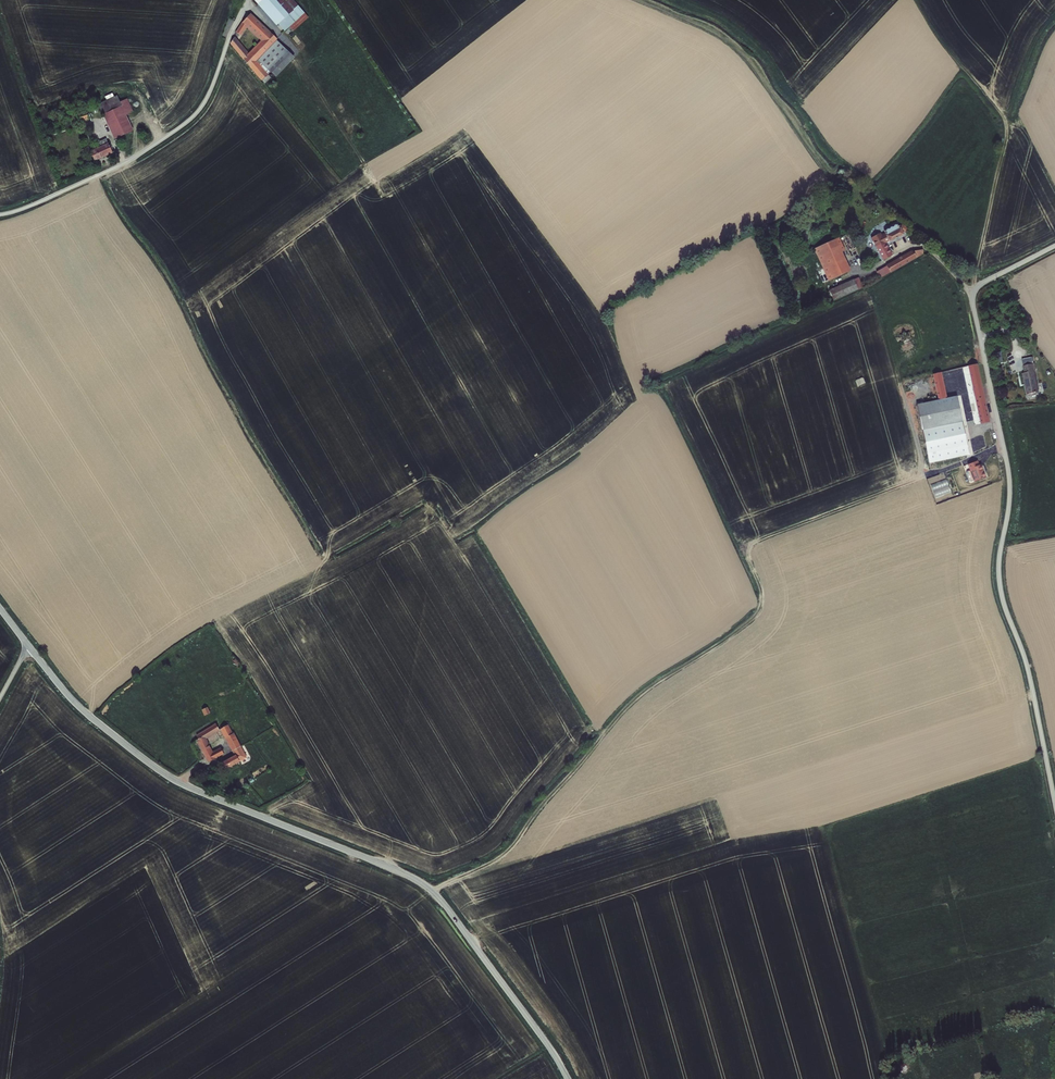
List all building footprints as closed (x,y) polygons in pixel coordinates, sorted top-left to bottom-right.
[(276,25),(278,24),(285,31),(290,26),(293,31),(308,17),(294,0),(254,0),(276,25)] [(242,22),(236,32),(241,35),(247,27),(261,40),(249,52),(235,37),(230,44),(244,60),(244,59),(250,66),(249,67),(261,80),(262,80),(268,74),(256,61),(277,40),(278,39),(251,13),(243,22),(242,22)] [(295,57),(277,40),(256,61),(268,74),(270,72),(276,77),(295,57)] [(268,74),(262,80),(265,83),(271,78),(268,74)] [(122,106),(121,102),(117,95),(114,97),(107,100),(99,104),(103,115),(122,106)] [(122,106),(103,115),(115,140),(133,131),(127,116),(134,112),(127,99),(121,102),(122,106)] [(87,111),(77,114),(80,123),(90,119),(87,111)] [(93,150),(91,150),(95,162),(97,160),(99,159),(99,160),(102,158),(103,157),(103,158),(113,153),(106,138),(99,142),(101,146),(95,149),(95,150),(93,150)] [(877,236),(870,239),(881,258),(889,253),(881,240),(886,238),(887,240),(900,232),(899,230),(904,227),(902,223),(897,225),(895,222),(882,230),(883,232),(877,236)] [(814,243),(827,275),(845,268),(832,236),(814,243)] [(873,270),(876,275),(918,251),(919,245),(909,248),(883,263),(884,264),(873,270)] [(847,275),(832,281),(835,290),(851,284),(847,275)] [(971,361),(963,364),(977,420),(985,418),(971,361)] [(1025,385),(1027,396),(1036,395),(1031,374),(1034,373),(1032,367),(1021,369),(1022,376),(1020,376),(1022,385),(1025,385)] [(936,401),(944,399),(937,370),(929,372),(936,401)] [(944,399),(936,401),(920,405),(925,427),(957,419),(951,397),(944,399)] [(927,435),(929,440),(932,453),(934,459),(967,450),(961,426),(927,435)] [(932,453),(929,440),(922,441),(925,455),(932,453)] [(983,472),(982,468),(968,472),(974,490),(986,486),(981,473),(983,472)] [(219,730),(215,723),(196,735),(198,740),(197,741),(205,758),(207,762),(224,754),(220,747),(213,751),(210,747),(209,746),(210,745),(206,739),(219,730)] [(241,746),(234,733),(233,733),(228,724),(220,729),(232,751),(241,746)] [(241,746),(232,751),(231,751),(234,755),(236,754),(239,762),(247,758),(241,746)] [(226,769),(232,765),(239,762),(236,754),(234,755),(222,762),(226,769)]
